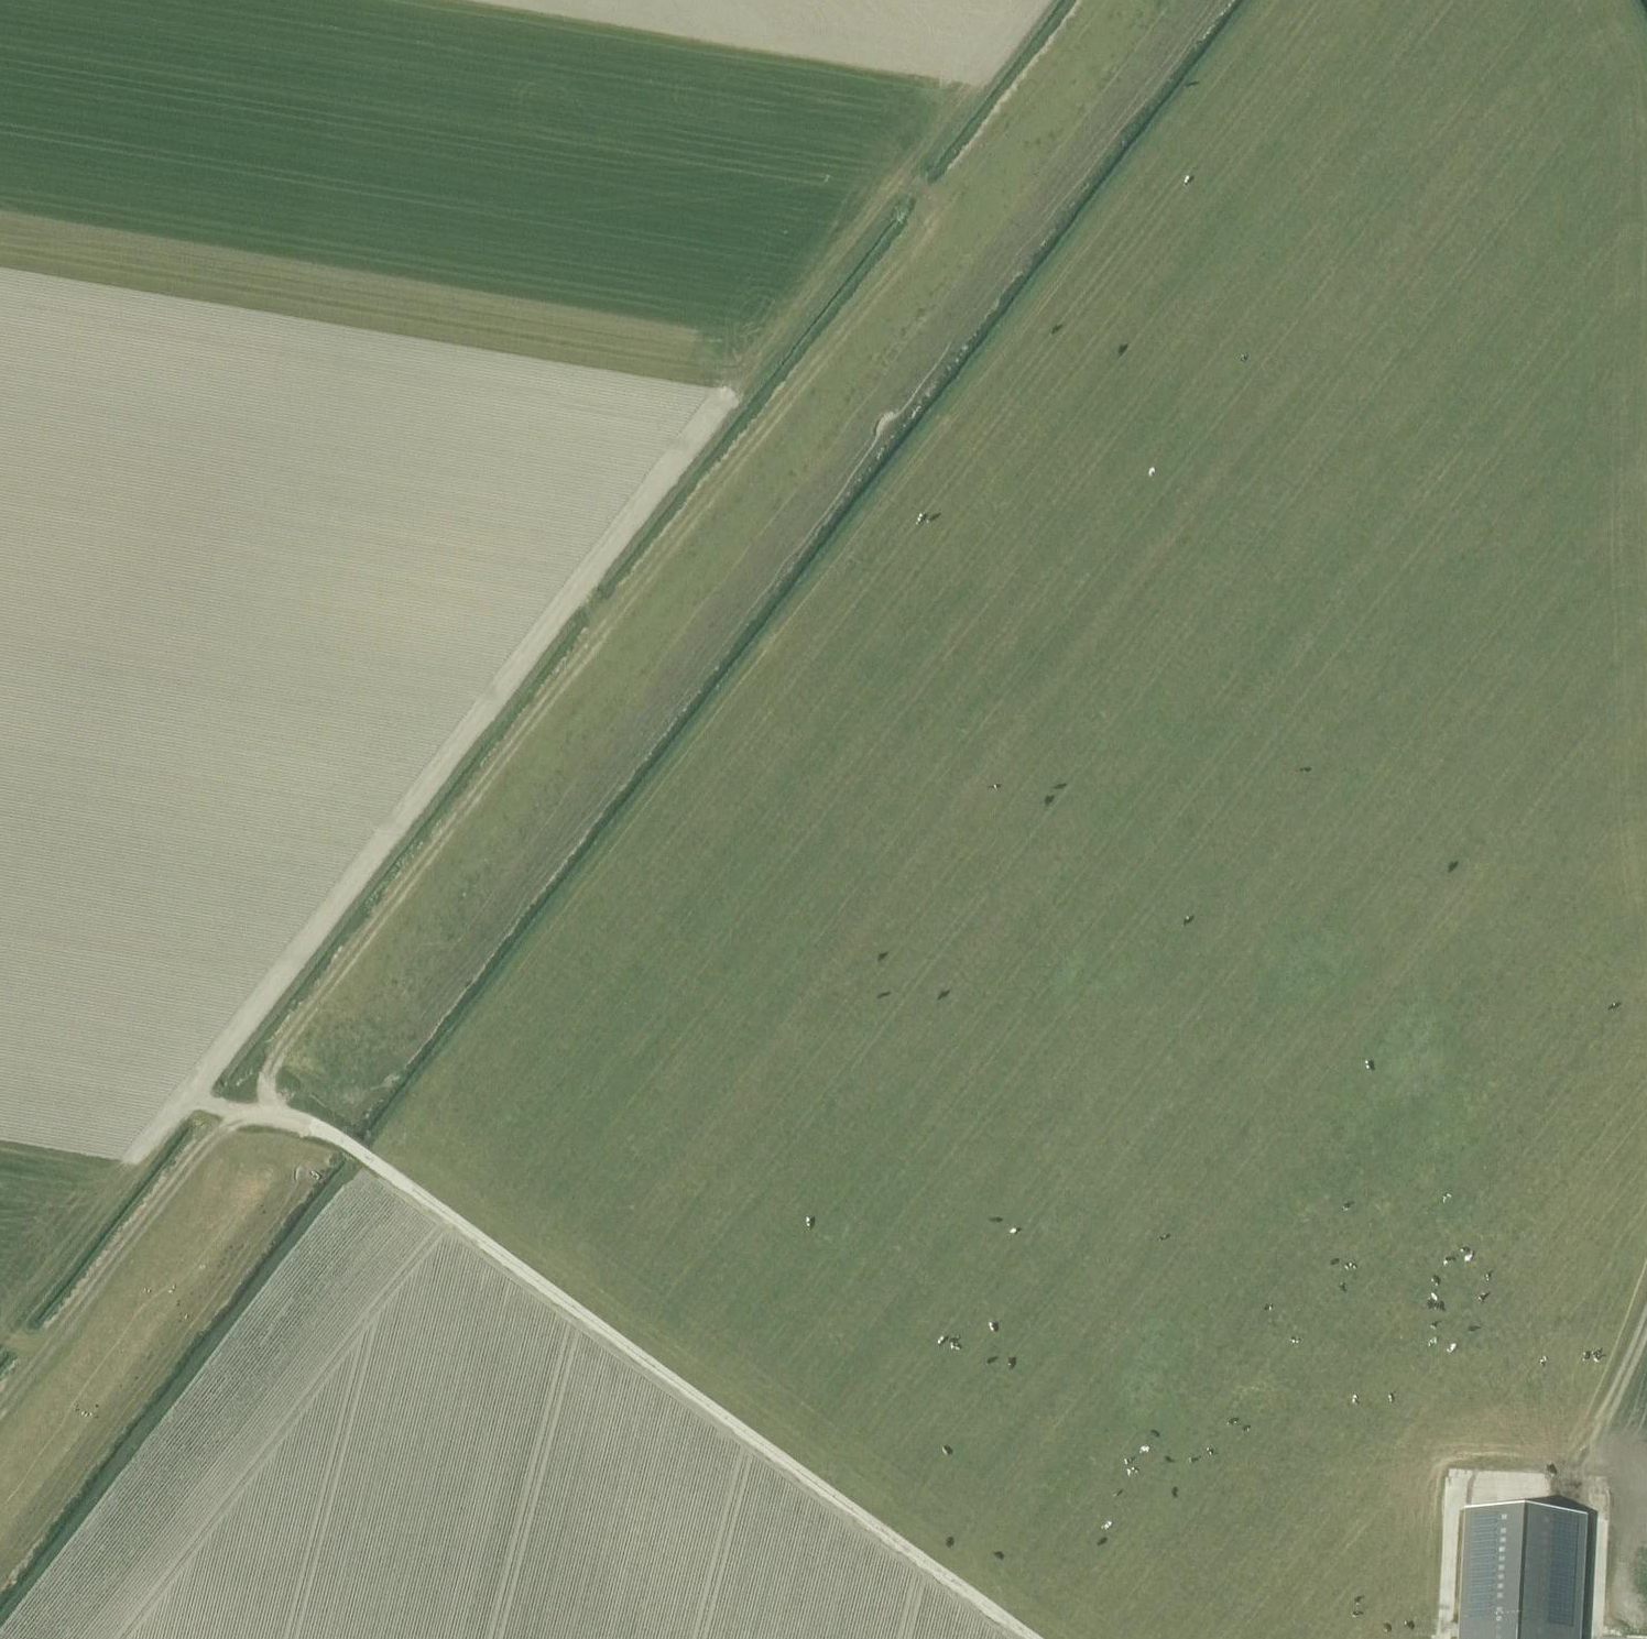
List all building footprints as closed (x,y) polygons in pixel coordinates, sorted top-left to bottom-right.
[(1576,1636),(1582,1519),(1470,1514),(1464,1630),(1463,1638),(1575,1638),(1576,1636)]
